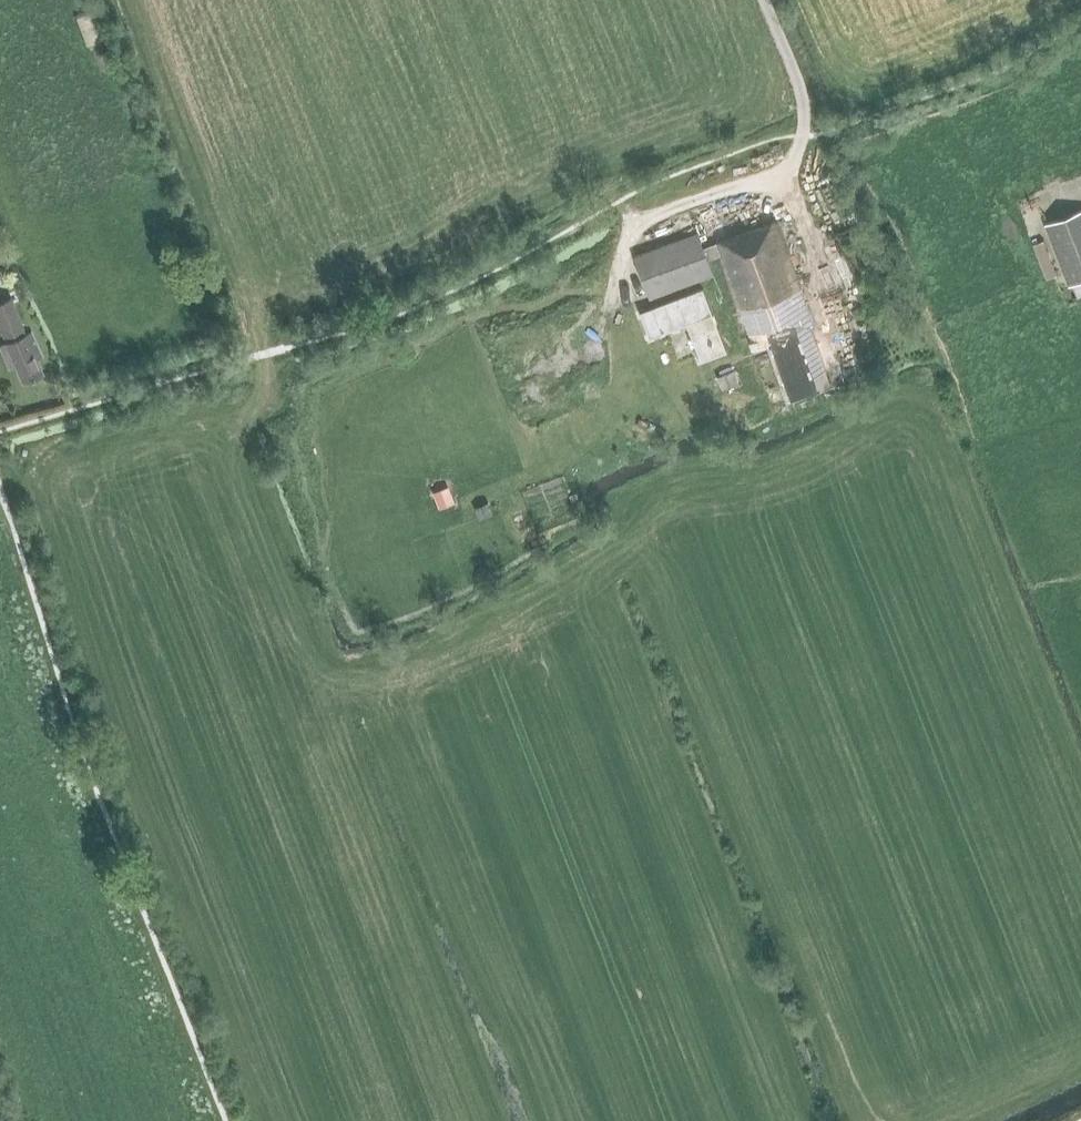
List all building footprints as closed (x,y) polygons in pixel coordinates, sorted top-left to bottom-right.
[(88,9),(72,14),(82,40),(97,34),(88,9)] [(1044,224),(1068,286),(1080,281),(1080,210),(1044,224)] [(700,235),(635,257),(650,297),(714,275),(707,259),(719,255),(749,342),(783,331),(786,339),(815,330),(778,220),(714,242),(716,245),(703,249),(700,235)] [(1042,276),(1052,273),(1043,241),(1033,244),(1042,276)] [(3,330),(7,329),(10,337),(0,341),(0,344),(9,366),(16,363),(23,378),(42,370),(36,355),(42,352),(31,327),(24,331),(9,296),(0,300),(0,323),(3,330)]
